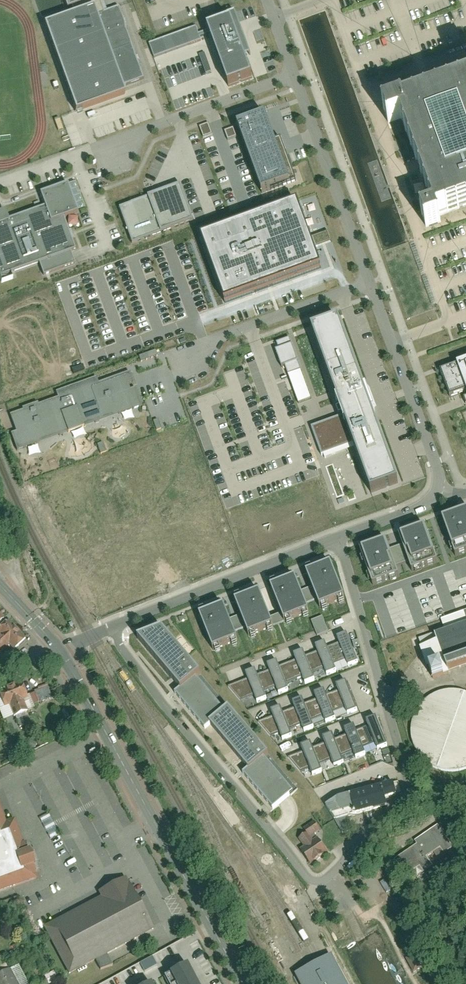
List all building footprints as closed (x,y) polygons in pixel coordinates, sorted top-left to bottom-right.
[(106,11),(101,0),(61,0),(64,10),(70,8),(72,13),(40,25),(72,112),(124,93),(122,86),(144,77),(118,7),(106,11)] [(211,37),(229,86),(252,78),(246,62),(251,60),(236,18),(208,28),(211,37)] [(437,216),(465,205),(465,82),(431,95),(403,105),(401,103),(383,109),(388,123),(400,119),(418,166),(435,212),(422,216),(426,228),(440,222),(437,216)] [(276,138),(267,112),(235,124),(261,195),(297,182),(281,137),(276,138)] [(203,137),(211,134),(207,123),(199,126),(203,137)] [(40,192),(45,207),(8,220),(5,211),(0,212),(0,278),(0,277),(2,283),(13,279),(10,274),(37,264),(42,277),(75,265),(71,252),(75,251),(63,217),(78,211),(68,183),(40,192)] [(148,196),(120,205),(132,242),(194,221),(181,184),(148,196)] [(297,205),(202,240),(225,303),(320,268),(297,205)] [(371,394),(342,315),(308,328),(339,413),(310,424),(322,456),(352,445),(369,492),(402,479),(376,408),(373,409),(368,395),(371,394)] [(303,373),(291,337),(277,341),(281,353),(276,355),(280,365),(285,364),(289,377),(303,373)] [(155,351),(138,356),(140,360),(156,355),(155,351)] [(441,370),(450,396),(465,390),(465,362),(441,370)] [(15,432),(10,434),(17,451),(142,405),(135,387),(130,389),(128,383),(133,382),(129,372),(99,383),(97,377),(55,392),(57,398),(38,405),(37,402),(21,408),(22,410),(9,414),(15,432)] [(443,520),(456,556),(465,552),(465,512),(443,520)] [(388,540),(362,549),(374,585),(399,576),(397,570),(410,566),(412,572),(439,563),(426,526),(399,535),(404,550),(393,554),(388,540)] [(328,564),(304,573),(317,608),(341,599),(328,564)] [(292,578),(267,587),(280,622),(304,613),(292,578)] [(256,593),(231,601),(244,637),(268,628),(256,593)] [(220,607),(196,616),(209,651),(233,642),(220,607)] [(448,615),(438,618),(443,631),(412,641),(426,682),(445,675),(443,671),(465,663),(465,609),(448,615)] [(316,636),(328,631),(323,616),(311,620),(316,636)] [(6,621),(0,626),(0,634),(2,636),(0,638),(0,652),(9,644),(13,649),(23,640),(6,621)] [(195,674),(157,629),(134,639),(177,690),(195,674)] [(346,634),(337,638),(348,667),(358,663),(346,634)] [(323,643),(314,647),(325,676),(334,672),(330,661),(323,643)] [(301,651),(292,654),(304,683),(313,680),(301,651)] [(275,662),(266,666),(277,695),(286,692),(275,662)] [(253,670),(244,674),(255,703),(265,699),(253,670)] [(345,682),(336,686),(347,715),(357,711),(345,682)] [(0,692),(0,695),(7,714),(12,712),(14,717),(27,712),(23,701),(28,699),(22,683),(0,692)] [(322,691),(313,694),(325,723),(334,720),(322,691)] [(463,693),(449,691),(425,698),(412,720),(410,734),(415,753),(424,758),(426,764),(436,770),(443,771),(444,770),(446,769),(453,770),(465,767),(465,695),(463,693)] [(300,699),(291,703),(303,732),(312,728),(300,699)] [(224,708),(206,724),(245,770),(264,755),(224,708)] [(279,708),(270,712),(282,741),(291,737),(279,708)] [(376,718),(367,721),(369,727),(378,751),(387,747),(376,718)] [(353,726),(344,730),(355,759),(365,755),(353,726)] [(321,732),(324,737),(332,733),(329,727),(321,732)] [(332,735),(322,738),(334,767),(343,764),(332,735)] [(310,743),(301,747),(312,776),(321,772),(310,743)] [(240,774),(244,771),(236,761),(232,764),(240,774)] [(397,782),(328,800),(333,821),(391,806),(389,798),(401,795),(397,782)] [(34,877),(12,820),(5,822),(0,810),(0,890),(34,877)] [(39,818),(49,839),(58,834),(48,814),(39,818)] [(437,825),(414,840),(426,858),(439,849),(443,855),(453,848),(437,825)] [(305,849),(300,853),(309,865),(326,854),(318,841),(312,845),(304,834),(298,838),(305,849)] [(416,845),(393,860),(405,878),(413,872),(417,878),(432,868),(416,845)] [(97,898),(41,929),(66,976),(152,930),(125,878),(95,894),(97,898)] [(330,954),(316,962),(306,967),(293,975),(298,983),(346,983),(330,954)] [(419,955),(406,961),(413,974),(426,967),(419,955)] [(152,956),(139,964),(144,972),(156,965),(152,956)] [(164,978),(166,983),(194,983),(185,967),(164,978)] [(0,976),(0,983),(14,983),(8,972),(0,976)]
